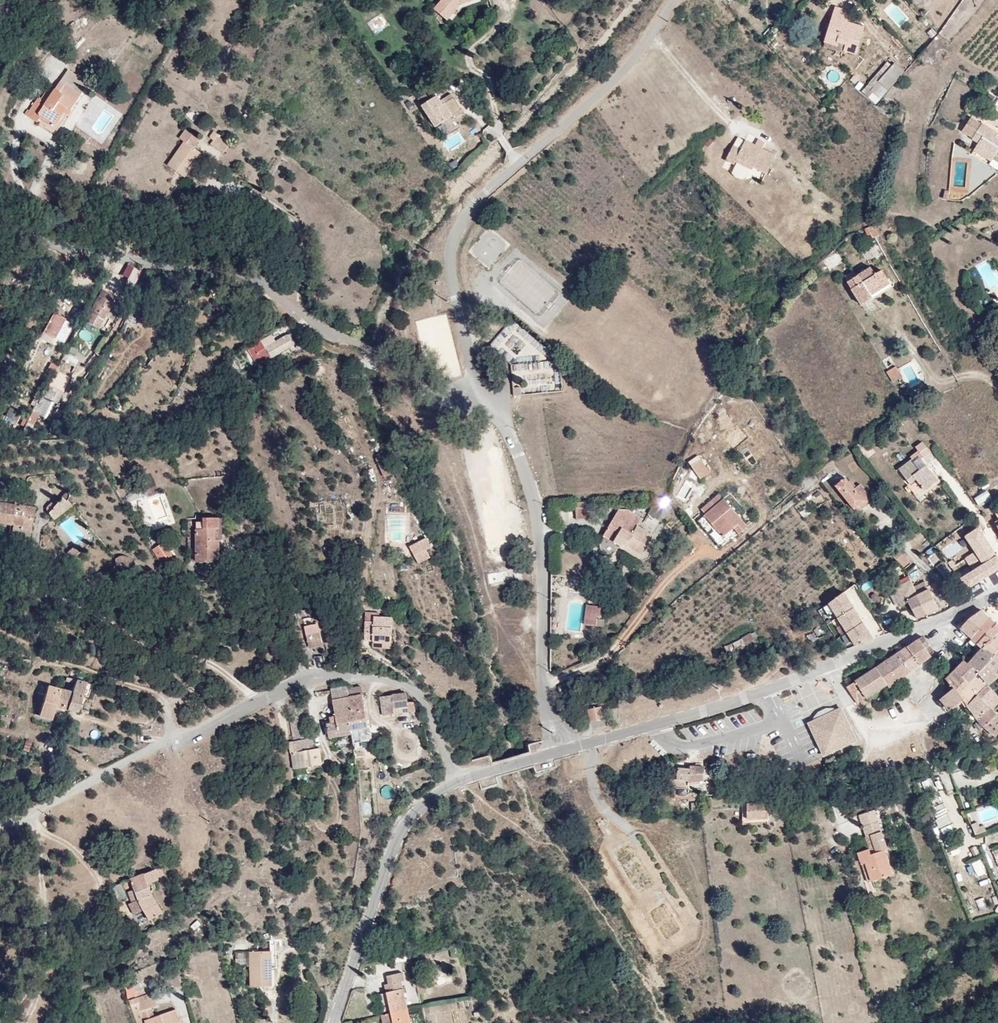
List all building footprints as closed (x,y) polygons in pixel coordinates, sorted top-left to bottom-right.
[(465,9),(462,0),(443,0),(427,17),(439,28),(455,12),(465,9)] [(465,9),(480,5),(478,0),(462,0),(465,9)] [(838,7),(828,41),(847,47),(847,50),(858,54),(866,28),(849,23),(851,11),(838,7)] [(380,30),(385,21),(375,16),(371,25),(380,30)] [(59,41),(63,44),(68,38),(64,34),(59,41)] [(67,47),(63,44),(59,41),(48,54),(56,60),(67,47)] [(847,47),(828,41),(826,46),(846,53),(847,50),(847,47)] [(883,88),(902,69),(890,59),(872,77),(883,88)] [(53,93),(41,116),(41,117),(35,113),(25,130),(36,136),(40,130),(53,137),(59,126),(64,118),(70,121),(78,106),(86,90),(62,77),(53,93)] [(451,116),(440,101),(433,106),(430,101),(421,106),(417,101),(409,106),(427,132),(451,116)] [(64,118),(59,126),(65,130),(70,121),(64,118)] [(967,152),(982,163),(987,155),(994,161),(997,155),(997,141),(992,147),(987,144),(982,140),(985,136),(973,128),(972,129),(964,124),(953,141),(960,145),(962,144),(969,148),(967,152)] [(738,131),(735,134),(765,151),(766,150),(738,131)] [(765,151),(735,134),(732,139),(724,135),(715,149),(723,154),(724,152),(739,161),(741,159),(755,169),(765,151)] [(990,139),(985,136),(982,140),(987,144),(990,139)] [(192,157),(197,149),(182,138),(176,147),(181,150),(165,172),(182,185),(200,162),(192,157)] [(208,147),(212,150),(216,145),(217,144),(213,140),(208,147)] [(216,145),(212,150),(209,153),(222,163),(229,155),(216,145)] [(982,163),(967,152),(964,157),(980,167),(982,163)] [(227,207),(212,201),(208,211),(223,217),(227,207)] [(852,223),(857,233),(867,228),(862,218),(852,223)] [(821,252),(827,263),(837,253),(829,244),(821,252)] [(825,265),(827,263),(821,252),(820,253),(819,253),(816,256),(825,265)] [(862,278),(882,265),(877,256),(870,260),(865,254),(842,268),(856,291),(866,284),(862,278)] [(127,265),(121,282),(132,286),(138,270),(127,265)] [(888,274),(882,265),(862,278),(866,284),(868,286),(888,274)] [(510,290),(538,312),(555,290),(525,267),(517,276),(525,282),(519,290),(514,285),(510,290)] [(100,329),(117,297),(103,290),(86,322),(100,329)] [(55,338),(64,320),(53,314),(44,333),(55,338)] [(125,320),(136,324),(138,320),(128,315),(125,320)] [(514,318),(489,343),(510,365),(517,358),(527,369),(546,351),(514,318)] [(125,320),(121,327),(132,333),(136,324),(125,320)] [(277,343),(271,333),(258,343),(267,361),(295,346),(289,336),(277,343)] [(258,343),(251,348),(260,364),(267,361),(258,343)] [(65,353),(62,359),(74,366),(78,360),(65,353)] [(157,368),(162,361),(154,356),(149,363),(157,368)] [(917,359),(897,367),(904,384),(924,377),(917,359)] [(70,374),(73,365),(60,361),(57,370),(70,374)] [(73,376),(82,378),(85,368),(76,365),(73,376)] [(891,382),(901,377),(895,366),(886,371),(891,382)] [(512,395),(522,395),(521,387),(512,387),(512,395)] [(42,388),(21,430),(27,433),(30,428),(35,430),(40,419),(43,420),(55,396),(42,388)] [(30,428),(27,433),(26,435),(35,440),(45,422),(43,420),(40,419),(35,430),(30,428)] [(917,436),(910,441),(913,445),(906,451),(907,453),(894,463),(905,477),(911,472),(921,486),(935,476),(922,458),(916,463),(911,457),(925,446),(917,436)] [(694,450),(685,456),(694,468),(703,462),(694,450)] [(832,482),(850,510),(854,508),(851,504),(858,499),(850,486),(842,475),(832,482)] [(856,482),(850,486),(858,499),(851,504),(854,508),(867,499),(856,482)] [(728,519),(732,525),(741,518),(711,485),(695,499),(717,527),(728,519)] [(979,507),(992,499),(986,491),(974,498),(979,507)] [(52,504),(47,508),(47,515),(56,523),(74,505),(64,495),(54,506),(52,504)] [(656,536),(663,525),(660,524),(672,506),(657,497),(639,525),(656,536)] [(592,507),(593,500),(574,502),(574,519),(585,518),(585,508),(592,507)] [(14,526),(22,527),(22,532),(32,533),(34,509),(18,507),(17,511),(2,510),(3,501),(0,501),(0,525),(14,526)] [(619,509),(604,535),(615,540),(612,546),(611,548),(618,552),(620,548),(639,558),(650,536),(635,528),(641,516),(629,510),(619,509)] [(22,527),(14,526),(13,541),(32,543),(32,533),(22,532),(22,527)] [(202,547),(202,527),(192,526),(192,531),(184,531),(183,570),(191,571),(191,567),(203,567),(204,554),(201,554),(202,547)] [(210,527),(202,527),(202,547),(204,547),(208,548),(210,548),(210,527)] [(615,540),(604,535),(602,540),(612,546),(615,540)] [(844,554),(863,542),(858,535),(839,546),(844,554)] [(165,540),(151,549),(161,564),(175,555),(165,540)] [(426,545),(409,553),(413,562),(430,553),(426,545)] [(908,565),(894,549),(887,555),(901,572),(908,565)] [(130,564),(129,555),(116,557),(117,566),(130,564)] [(934,565),(944,578),(950,573),(940,561),(934,565)] [(863,592),(872,588),(868,581),(860,585),(863,592)] [(914,621),(924,616),(914,598),(915,598),(910,589),(907,583),(889,592),(897,608),(905,603),(914,621)] [(922,584),(911,590),(915,598),(914,598),(924,616),(936,610),(926,592),(922,584)] [(16,598),(12,589),(7,590),(10,602),(18,606),(21,601),(16,598)] [(873,589),(865,595),(869,601),(878,595),(873,589)] [(853,650),(870,643),(840,597),(825,606),(853,650)] [(599,607),(591,606),(590,617),(585,617),(584,623),(595,624),(595,618),(598,617),(599,607)] [(960,630),(971,639),(986,618),(979,612),(967,620),(960,630)] [(375,644),(392,644),(392,618),(375,617),(375,626),(363,625),(363,644),(375,644)] [(973,641),(976,645),(996,626),(986,618),(971,639),(973,641)] [(890,625),(883,629),(887,636),(894,632),(890,625)] [(982,650),(997,634),(997,628),(996,626),(976,645),(982,650)] [(323,640),(320,631),(307,635),(311,645),(323,640)] [(810,642),(819,638),(816,631),(807,635),(810,642)] [(989,657),(992,654),(996,650),(997,648),(997,634),(982,650),(989,657)] [(919,637),(904,647),(916,666),(929,657),(923,650),(927,647),(919,637)] [(904,647),(893,655),(899,662),(906,673),(916,666),(904,647)] [(975,678),(984,688),(995,678),(982,664),(989,657),(982,650),(974,658),(971,661),(965,667),(975,678)] [(995,678),(997,676),(997,659),(992,654),(989,657),(982,664),(995,678)] [(893,655),(872,668),(877,677),(899,662),(893,655)] [(962,664),(965,667),(971,661),(969,658),(962,664)] [(28,675),(27,662),(19,662),(20,675),(28,675)] [(877,677),(882,685),(884,689),(906,673),(899,662),(877,677)] [(966,686),(975,678),(965,667),(962,664),(954,671),(966,686)] [(877,677),(872,668),(842,688),(854,705),(882,685),(877,677)] [(956,706),(962,702),(957,695),(966,686),(954,671),(950,675),(942,684),(944,687),(943,689),(946,693),(956,706)] [(962,702),(966,707),(984,688),(975,678),(966,686),(957,695),(962,702)] [(984,688),(988,692),(997,683),(997,681),(995,678),(984,688)] [(68,713),(80,716),(87,689),(87,683),(84,679),(77,679),(75,685),(73,694),(72,695),(68,713)] [(988,692),(994,698),(997,694),(997,683),(988,692)] [(353,732),(350,697),(349,690),(348,686),(334,687),(336,716),(338,725),(338,732),(332,733),(332,727),(326,728),(327,741),(332,741),(332,743),(354,740),(353,732)] [(997,708),(997,703),(997,702),(994,698),(988,692),(984,688),(966,707),(977,722),(988,712),(993,706),(996,709),(997,708)] [(40,718),(43,719),(49,689),(47,689),(40,718)] [(350,697),(363,692),(363,689),(349,690),(350,697)] [(64,693),(49,690),(43,719),(54,723),(58,710),(60,710),(68,713),(72,695),(64,693)] [(367,730),(363,694),(363,692),(350,697),(353,732),(367,731),(367,730)] [(948,713),(956,706),(946,693),(938,701),(948,713)] [(383,718),(397,715),(396,708),(409,706),(408,703),(407,695),(381,698),(383,718)] [(416,703),(408,703),(409,706),(409,713),(417,712),(416,703)] [(396,708),(397,715),(409,713),(409,706),(396,708)] [(813,721),(808,724),(808,725),(810,723),(837,710),(840,709),(839,708),(835,710),(833,709),(825,710),(817,714),(814,719),(813,721)] [(601,709),(589,711),(591,724),(603,721),(601,709)] [(810,723),(808,725),(823,755),(855,740),(840,709),(837,710),(852,741),(825,753),(810,723)] [(837,710),(810,723),(825,753),(852,741),(837,710)] [(993,718),(988,712),(977,722),(982,729),(993,718)] [(325,765),(327,761),(326,756),(324,757),(322,746),(317,746),(313,734),(308,734),(302,716),(285,720),(294,753),(288,755),(292,772),(294,772),(325,765)] [(994,740),(997,736),(997,723),(997,722),(993,718),(982,729),(988,735),(986,737),(990,742),(994,740)] [(684,739),(692,736),(689,727),(681,730),(684,739)] [(369,729),(367,730),(367,731),(353,732),(354,740),(354,746),(370,745),(369,729)] [(24,739),(23,750),(31,750),(32,740),(24,739)] [(688,767),(689,783),(704,779),(703,766),(688,767)] [(686,770),(678,769),(676,781),(677,781),(689,783),(688,767),(686,768),(686,770)] [(927,776),(918,783),(925,792),(934,785),(927,776)] [(689,786),(689,783),(677,781),(678,791),(689,791),(689,786)] [(391,784),(382,790),(387,799),(397,793),(391,784)] [(747,804),(746,818),(767,818),(767,805),(747,804)] [(977,822),(971,825),(975,835),(986,831),(984,825),(978,827),(977,822)] [(881,825),(868,829),(870,838),(874,838),(878,854),(874,855),(879,882),(892,878),(885,853),(889,852),(881,825)] [(875,883),(879,882),(874,855),(873,851),(860,853),(864,865),(869,865),(875,883)] [(978,855),(968,860),(976,877),(986,873),(978,855)] [(870,885),(875,883),(869,865),(864,865),(870,885)] [(151,886),(156,883),(155,881),(159,877),(155,872),(133,882),(141,905),(130,909),(134,919),(145,915),(148,921),(158,916),(149,895),(154,892),(151,886)] [(160,883),(152,887),(164,913),(172,909),(160,883)] [(121,887),(111,891),(112,895),(118,908),(128,903),(121,887)] [(192,926),(202,932),(206,926),(196,920),(192,926)] [(277,970),(277,942),(272,942),(272,952),(251,953),(251,988),(272,989),(272,970),(277,970)] [(236,966),(247,965),(246,951),(235,952),(236,966)] [(384,984),(385,991),(402,987),(401,980),(403,980),(402,973),(387,976),(389,983),(384,984)] [(421,980),(415,982),(418,994),(425,993),(421,980)] [(126,990),(129,998),(138,994),(134,986),(126,990)] [(408,1015),(402,987),(385,991),(390,1012),(392,1022),(410,1022),(408,1015)] [(133,1007),(151,1000),(150,996),(132,1002),(133,1007)] [(151,1000),(133,1007),(139,1022),(148,1022),(183,1022),(179,1011),(157,1019),(153,1010),(158,1008),(155,999),(151,1000)] [(390,1012),(381,1014),(383,1022),(392,1022),(390,1012)]
